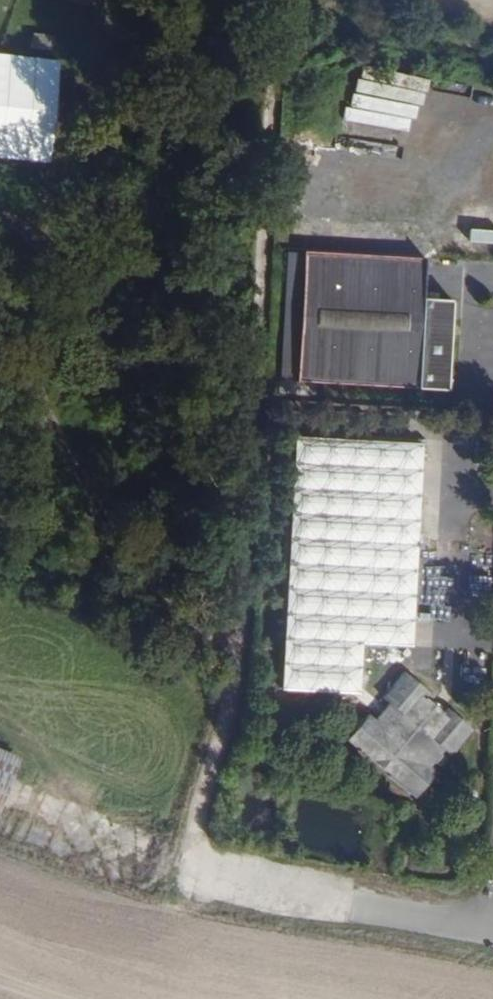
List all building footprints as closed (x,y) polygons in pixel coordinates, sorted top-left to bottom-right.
[(51,163),(60,58),(0,54),(0,159),(51,163)] [(416,128),(461,131),(464,98),(435,96),(435,102),(397,99),(396,111),(418,113),(416,128)] [(443,392),(449,319),(424,317),(425,301),(421,301),(423,259),(300,251),(291,382),(443,392)] [(449,319),(451,302),(425,301),(424,317),(449,319)] [(405,644),(417,440),(289,433),(275,686),(352,690),(355,642),(405,644)] [(355,730),(421,785),(468,730),(402,675),(355,730)]
